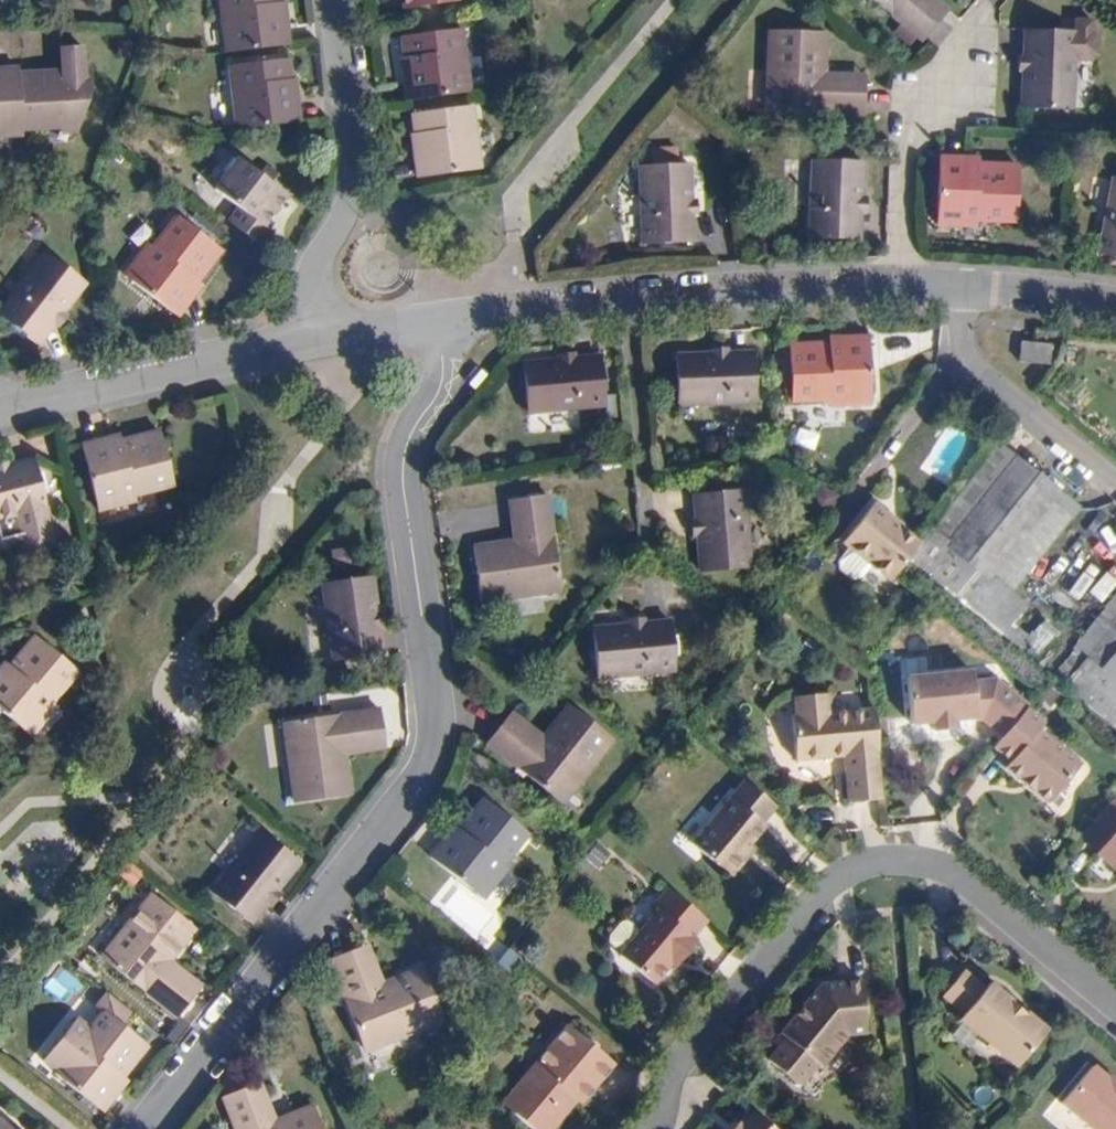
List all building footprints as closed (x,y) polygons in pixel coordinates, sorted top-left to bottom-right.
[(289,8),(284,8),(282,0),(225,0),(232,59),(294,51),(289,8)] [(920,45),(939,21),(913,0),(865,0),(920,45)] [(930,0),(913,0),(939,21),(946,13),(930,0)] [(818,85),(818,75),(819,34),(764,33),(763,115),(858,118),(858,86),(818,85)] [(481,97),(472,35),(418,43),(421,63),(415,64),(421,106),(481,97)] [(1067,115),(1070,40),(1022,38),(1021,62),(1020,80),(1019,114),(1067,115)] [(1020,80),(1021,62),(1010,62),(1009,80),(1020,80)] [(91,111),(91,88),(81,88),(81,64),(57,64),(57,87),(21,88),(21,95),(8,95),(7,80),(0,80),(0,150),(8,149),(8,143),(22,142),(59,141),(75,151),(91,111)] [(304,132),(299,88),(293,88),(291,68),(234,75),(242,139),(304,132)] [(858,86),(858,75),(818,75),(818,85),(858,86)] [(21,88),(21,80),(7,80),(8,95),(21,95),(21,88)] [(482,109),(428,117),(431,137),(425,138),(431,180),(491,172),(482,109)] [(1012,225),(1015,172),(977,170),(977,176),(963,175),(964,163),(938,162),(935,228),(960,230),(960,222),(975,223),(1012,225)] [(266,230),(288,200),(240,163),(217,193),(241,211),(231,224),(262,248),(272,235),(266,230)] [(858,163),(809,163),(809,239),(858,239),(858,217),(858,200),(858,163)] [(977,170),(977,163),(964,163),(963,175),(977,176),(977,170)] [(689,172),(642,171),(640,244),(687,246),(688,222),(689,206),(689,172)] [(1112,184),(1100,259),(1115,262),(1115,185),(1112,184)] [(867,217),(867,201),(858,200),(858,217),(867,217)] [(698,222),(699,206),(689,206),(688,222),(698,222)] [(974,230),(975,223),(960,222),(960,230),(974,230)] [(191,292),(198,283),(201,285),(224,256),(183,224),(160,253),(151,265),(145,260),(129,281),(181,322),(199,298),(191,292)] [(151,265),(160,253),(154,248),(145,260),(151,265)] [(64,312),(85,286),(47,256),(1,314),(39,344),(55,324),(64,312)] [(199,298),(207,289),(201,285),(198,283),(191,292),(199,298)] [(60,329),(70,317),(64,312),(55,324),(60,329)] [(834,350),(796,351),(798,406),(836,405),(849,405),(849,411),(875,410),(873,343),(845,344),(845,355),(834,355),(834,350)] [(1040,361),(1042,346),(1013,343),(1011,358),(1040,361)] [(845,355),(845,344),(834,345),(834,350),(834,355),(845,355)] [(734,360),(734,351),(718,352),(718,360),(734,360)] [(575,364),(574,355),(559,357),(560,366),(575,364)] [(760,408),(759,359),(734,360),(718,360),(682,361),(683,410),(760,408)] [(604,410),(599,362),(575,364),(560,366),(526,369),(531,418),(604,410)] [(797,429),(794,445),(815,449),(818,434),(797,429)] [(116,441),(88,448),(106,517),(131,511),(130,506),(143,502),(181,493),(167,438),(130,447),(131,452),(120,455),(116,441)] [(130,447),(128,438),(116,441),(120,455),(131,452),(130,447)] [(993,572),(1049,506),(1061,516),(1078,497),(1025,453),(931,568),(983,610),(1007,583),(993,572)] [(17,465),(15,456),(1,459),(3,468),(17,465)] [(42,459),(17,465),(3,468),(0,469),(0,519),(53,506),(42,459)] [(559,598),(547,501),(515,505),(520,546),(510,547),(471,552),(478,608),(559,598)] [(751,576),(746,501),(696,504),(698,529),(698,543),(701,580),(751,576)] [(145,508),(143,502),(130,506),(131,511),(145,508)] [(520,546),(515,505),(505,506),(510,547),(520,546)] [(888,582),(917,546),(884,520),(887,517),(872,505),(840,544),(848,551),(838,563),(839,571),(852,581),(859,581),(870,567),(888,582)] [(698,543),(698,529),(689,530),(690,543),(698,543)] [(1074,607),(1083,594),(1098,604),(1115,579),(1078,555),(1052,593),(1074,607)] [(371,579),(324,585),(334,660),(382,655),(378,630),(376,614),(371,579)] [(1003,627),(1026,600),(1007,583),(983,610),(1003,627)] [(387,629),(384,612),(376,614),(378,630),(387,629)] [(670,630),(592,637),(597,686),(674,679),(670,630)] [(83,674),(41,638),(17,667),(22,672),(14,680),(4,672),(0,676),(0,704),(38,737),(55,719),(49,714),(58,703),(83,674)] [(1097,673),(1084,662),(1061,690),(1115,735),(1115,649),(1097,673)] [(17,667),(11,663),(4,672),(14,680),(22,672),(17,667)] [(1001,736),(1026,707),(992,679),(970,681),(969,670),(904,676),(908,724),(929,722),(930,730),(952,727),(951,719),(970,717),(970,720),(981,719),(1001,736)] [(847,804),(882,801),(873,710),(828,714),(827,697),(794,700),(795,718),(791,718),(794,761),(843,757),(847,804)] [(55,719),(64,708),(58,703),(49,714),(55,719)] [(1047,802),(1080,763),(1038,728),(1044,722),(1026,707),(1001,736),(994,745),(1011,760),(1005,767),(1047,802)] [(348,796),(344,760),(343,746),(382,742),(379,712),(280,724),(290,803),(348,796)] [(509,723),(487,748),(562,811),(616,750),(571,712),(547,739),(539,748),(509,723)] [(539,748),(547,739),(517,713),(509,723),(539,748)] [(384,755),(382,742),(343,746),(344,760),(384,755)] [(751,842),(772,818),(768,815),(777,806),(745,780),(692,841),(726,871),(737,871),(742,865),(741,855),(751,842)] [(1113,796),(1080,836),(1097,850),(1094,853),(1115,872),(1115,799),(1113,796)] [(499,871),(523,843),(483,808),(458,836),(462,839),(453,850),(443,842),(426,862),(479,907),(496,887),(490,882),(499,871)] [(453,850),(462,839),(458,836),(453,831),(443,842),(453,850)] [(271,892),(294,864),(257,834),(210,892),(247,922),(262,904),(271,892)] [(742,865),(757,847),(751,842),(741,855),(742,865)] [(496,887),(505,876),(499,871),(490,882),(496,887)] [(192,988),(161,962),(167,954),(191,925),(149,890),(99,952),(173,1012),(192,988)] [(686,959),(699,944),(693,939),(707,922),(669,891),(654,909),(658,911),(619,956),(654,986),(672,965),(681,954),(686,959)] [(269,909),(278,898),(271,892),(262,904),(269,909)] [(374,985),(387,980),(372,942),(360,947),(374,985)] [(442,1020),(421,966),(387,980),(374,985),(360,947),(335,957),(369,1048),(442,1020)] [(509,978),(521,963),(505,949),(493,964),(509,978)] [(161,962),(192,988),(199,980),(167,954),(161,962)] [(677,969),(686,959),(681,954),(672,965),(677,969)] [(1024,1017),(1009,1004),(1011,1001),(991,984),(985,991),(965,974),(943,1000),(963,1017),(959,1021),(980,1039),(977,1042),(993,1056),(996,1052),(1015,1068),(1046,1031),(1027,1014),(1024,1017)] [(820,1066),(847,1035),(865,1033),(860,981),(820,984),(779,1033),(786,1038),(768,1059),(798,1085),(816,1063),(820,1066)] [(144,1037),(101,1003),(78,1032),(69,1044),(63,1039),(47,1058),(101,1101),(118,1079),(109,1071),(116,1063),(120,1066),(144,1037)] [(615,1064),(566,1023),(519,1078),(531,1088),(512,1111),(533,1128),(551,1128),(575,1100),(580,1105),(615,1064)] [(69,1044),(78,1032),(72,1027),(63,1039),(69,1044)] [(118,1079),(125,1070),(120,1066),(116,1063),(109,1071),(118,1079)] [(1107,1077),(1105,1079),(1090,1067),(1059,1104),(1089,1128),(1115,1128),(1115,1085),(1107,1077)] [(512,1111),(531,1088),(519,1078),(500,1101),(512,1111)] [(277,1118),(262,1081),(250,1086),(265,1123),(277,1118)] [(312,1104),(277,1118),(265,1123),(250,1086),(222,1096),(235,1128),(322,1128),(312,1104)] [(0,1110),(0,1128),(23,1128),(0,1110)]
